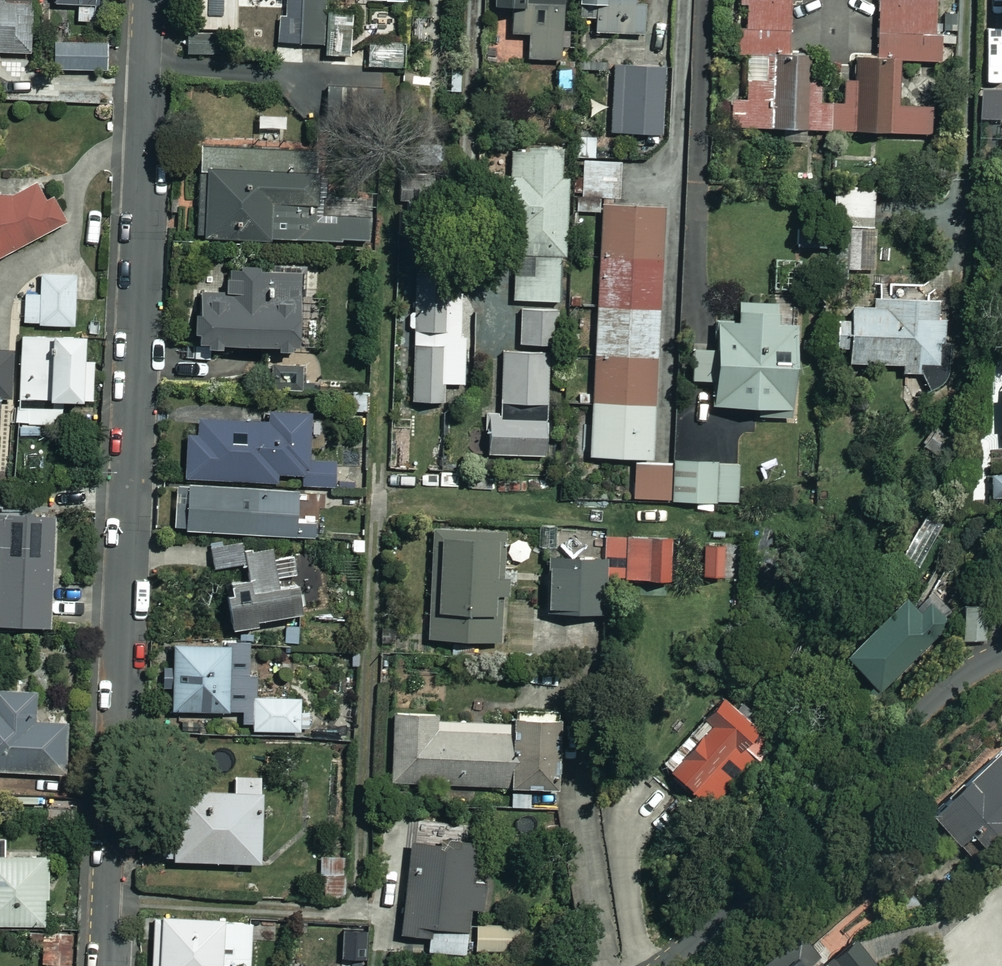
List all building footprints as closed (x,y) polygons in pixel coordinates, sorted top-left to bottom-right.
[(324,0),(284,0),(285,47),(325,47),(324,0)] [(495,7),(514,8),(513,34),(531,35),(530,59),(563,60),(565,0),(495,0),(495,7)] [(582,18),(597,18),(597,34),(644,35),(645,5),(638,5),(638,0),(582,0),(582,18)] [(740,56),(747,56),(746,101),(734,101),(733,128),(931,134),(932,106),(899,105),(900,61),(938,62),(940,0),(880,0),(878,60),(857,59),(856,83),(810,81),(811,57),(792,56),(794,0),(742,0),(740,56)] [(33,2),(0,1),(0,53),(31,54),(33,2)] [(219,40),(189,40),(189,57),(220,57),(219,40)] [(112,43),(57,41),(57,67),(111,69),(112,43)] [(668,69),(629,70),(630,108),(669,107),(668,69)] [(983,90),(983,120),(1001,120),(1001,90),(983,90)] [(296,174),(296,148),(200,147),(199,240),(366,242),(366,175),(296,174)] [(565,150),(512,150),(514,303),(567,302),(565,150)] [(65,224),(46,183),(13,199),(0,198),(0,255),(65,224)] [(840,225),(872,226),(874,189),(842,187),(840,225)] [(598,310),(660,312),(665,210),(603,207),(598,310)] [(872,226),(840,225),(838,270),(870,271),(872,226)] [(304,270),(229,268),(228,295),(202,294),(200,346),(302,349),(304,270)] [(77,277),(43,275),(42,296),(27,296),(25,324),(75,326),(77,277)] [(450,298),(417,295),(414,330),(447,333),(450,298)] [(946,303),(836,302),(836,336),(851,336),(851,365),(903,365),(903,375),(922,375),(922,365),(945,365),(946,303)] [(777,305),(740,303),(739,322),(719,322),(716,407),(795,410),(798,326),(776,325),(777,305)] [(596,358),(657,361),(660,312),(598,310),(596,358)] [(559,312),(521,311),(520,347),(558,349),(559,312)] [(85,338),(22,337),(21,401),(94,402),(94,363),(85,362),(85,338)] [(464,347),(414,346),(414,402),(444,403),(444,386),(464,386),(464,347)] [(709,381),(709,349),(683,349),(684,382),(709,381)] [(11,392),(12,353),(0,352),(0,392),(11,392)] [(550,355),(504,353),(502,415),(490,415),(488,455),(547,457),(550,355)] [(594,404),(655,407),(657,361),(596,358),(594,404)] [(373,392),(353,391),(352,415),(372,416),(373,392)] [(655,407),(594,404),(591,457),(653,460),(655,407)] [(311,414),(271,413),(271,421),(200,419),(200,435),(188,434),(187,479),(334,484),(335,453),(310,452),(311,414)] [(441,448),(392,444),(390,467),(439,471),(441,448)] [(673,501),(674,462),(637,461),(635,500),(673,501)] [(674,462),(673,501),(738,503),(740,464),(674,462)] [(991,475),(992,503),(1001,502),(1001,475),(991,475)] [(325,493),(177,485),(175,531),(323,539),(325,493)] [(53,518),(0,516),(0,626),(49,627),(53,518)] [(737,530),(708,528),(706,547),(735,550),(737,530)] [(504,535),(432,533),(429,639),(500,642),(504,535)] [(607,535),(606,580),(672,581),(673,536),(607,535)] [(245,552),(244,543),(212,548),(215,570),(225,569),(234,630),(258,627),(257,622),(301,615),(297,588),(277,590),(272,548),(245,552)] [(604,615),(605,560),(549,559),(548,614),(604,615)] [(940,632),(905,597),(845,656),(880,691),(940,632)] [(175,711),(243,711),(243,725),(254,725),(254,732),(302,732),(302,699),(258,699),(258,677),(253,677),(253,646),(176,646),(176,668),(163,668),(163,687),(175,687),(175,711)] [(68,773),(68,721),(38,721),(38,690),(25,690),(25,684),(0,683),(0,773),(68,773)] [(728,760),(742,773),(773,739),(754,723),(760,716),(749,707),(743,713),(725,696),(662,764),(711,808),(735,781),(721,768),(728,760)] [(394,787),(513,787),(513,807),(536,807),(536,789),(559,789),(559,712),(513,712),(513,722),(437,722),(437,714),(394,714),(394,787)] [(930,812),(960,848),(974,837),(987,852),(1001,840),(1001,752),(930,812)] [(265,777),(235,777),(235,790),(174,790),(174,862),(265,862),(265,777)] [(410,843),(409,858),(394,857),(393,875),(405,876),(401,934),(431,936),(430,953),(469,955),(472,910),(488,911),(490,879),(475,878),(477,847),(410,843)] [(318,853),(319,877),(322,877),(322,902),(347,901),(346,852),(318,853)] [(0,853),(0,925),(47,925),(47,853),(0,853)] [(157,914),(156,944),(152,944),(152,965),(223,965),(225,916),(157,914)] [(365,928),(341,929),(342,961),(366,960),(365,928)] [(57,937),(44,937),(45,965),(73,965),(72,932),(57,932),(57,937)] [(854,935),(832,952),(842,965),(877,965),(854,935)] [(788,943),(758,965),(805,965),(788,943)]
